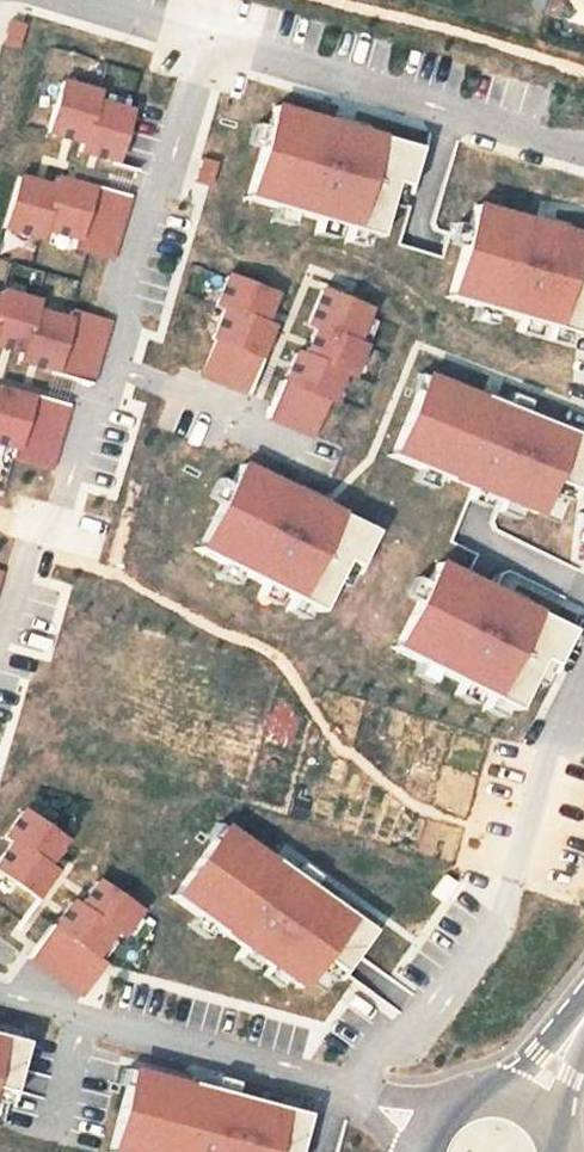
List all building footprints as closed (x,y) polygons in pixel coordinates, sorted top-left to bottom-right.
[(547,13),(583,24),(583,0),(551,0),(547,13)] [(21,24),(8,20),(2,43),(14,46),(21,24)] [(87,89),(61,82),(59,89),(47,132),(82,142),(79,151),(114,161),(129,111),(94,101),(97,92),(87,89)] [(280,109),(273,107),(246,200),(280,210),(299,215),(376,238),(389,192),(392,183),(405,187),(416,149),(299,114),(280,109)] [(213,163),(200,160),(193,182),(206,186),(213,163)] [(18,177),(4,227),(39,237),(41,229),(60,234),(63,227),(76,183),(55,178),(53,186),(18,177)] [(90,187),(76,183),(63,227),(115,242),(128,196),(90,185),(90,187)] [(405,187),(392,183),(389,192),(402,196),(405,187)] [(473,206),(446,299),(577,337),(583,312),(583,238),(473,206)] [(63,227),(60,234),(75,238),(72,247),(110,258),(115,242),(63,227)] [(286,293),(228,269),(212,307),(223,311),(211,339),(215,341),(202,373),(253,394),(281,325),(274,322),(286,293)] [(385,305),(326,281),(307,328),(314,331),(306,350),(299,347),(269,419),(318,440),(334,402),(340,403),(350,379),(360,383),(377,342),(370,339),(385,305)] [(21,352),(18,361),(52,371),(51,374),(89,384),(107,322),(69,311),(67,320),(34,310),(36,301),(0,291),(0,292),(0,346),(21,352)] [(429,378),(419,374),(413,390),(422,394),(429,378)] [(429,378),(422,394),(413,390),(386,456),(444,479),(446,475),(535,513),(545,489),(548,481),(570,489),(583,456),(583,438),(479,395),(478,398),(429,378)] [(15,449),(12,457),(49,469),(67,405),(30,394),(29,398),(0,389),(0,444),(15,449)] [(187,410),(178,433),(194,440),(204,417),(187,410)] [(197,551),(280,592),(299,602),(317,611),(335,576),(338,569),(350,575),(372,531),(299,494),(280,485),(241,465),(197,551)] [(570,489),(548,481),(545,489),(567,498),(570,489)] [(435,562),(392,649),(514,709),(531,675),(535,667),(547,673),(569,629),(435,562)] [(350,575),(338,569),(335,576),(347,582),(350,575)] [(535,667),(531,675),(543,680),(547,673),(535,667)] [(0,860),(0,871),(36,896),(55,870),(47,864),(52,858),(65,839),(24,810),(5,837),(12,842),(10,846),(0,860)] [(220,825),(210,839),(218,845),(229,831),(220,825)] [(299,878),(280,865),(273,859),(271,861),(229,831),(218,845),(210,839),(169,896),(220,933),(222,931),(280,973),(299,987),(316,965),(321,958),(340,972),(370,930),(299,878)] [(454,882),(444,875),(430,893),(441,900),(454,882)] [(29,957),(66,983),(81,994),(86,988),(105,962),(95,956),(113,931),(120,937),(125,929),(139,910),(98,881),(80,906),(72,901),(64,913),(54,926),(52,925),(29,957)] [(16,935),(36,946),(51,918),(31,907),(16,935)] [(316,965),(335,979),(340,972),(321,958),(316,965)] [(1,1126),(24,1041),(0,1035),(0,1126),(1,1126)] [(140,1073),(130,1070),(126,1087),(135,1090),(140,1073)] [(280,1107),(189,1083),(188,1086),(140,1073),(135,1090),(126,1087),(108,1151),(295,1151),(299,1137),(305,1114),(299,1112),(280,1107)]
